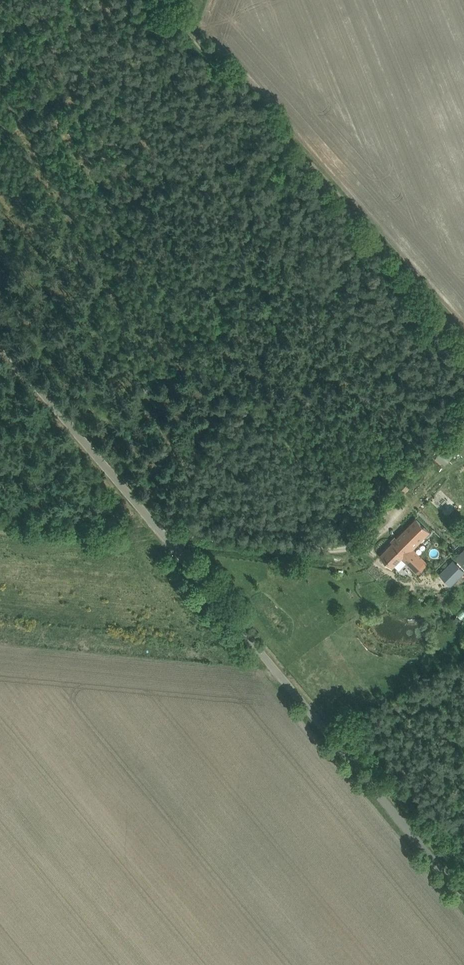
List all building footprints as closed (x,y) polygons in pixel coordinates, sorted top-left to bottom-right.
[(434,522),(424,512),(417,519),(380,555),(392,567),(402,558),(417,573),(428,563),(413,548),(430,532),(427,529),(434,522)] [(455,558),(463,567),(463,549),(455,558)] [(463,572),(463,570),(453,560),(440,573),(446,579),(450,575),(456,580),(463,572)]
